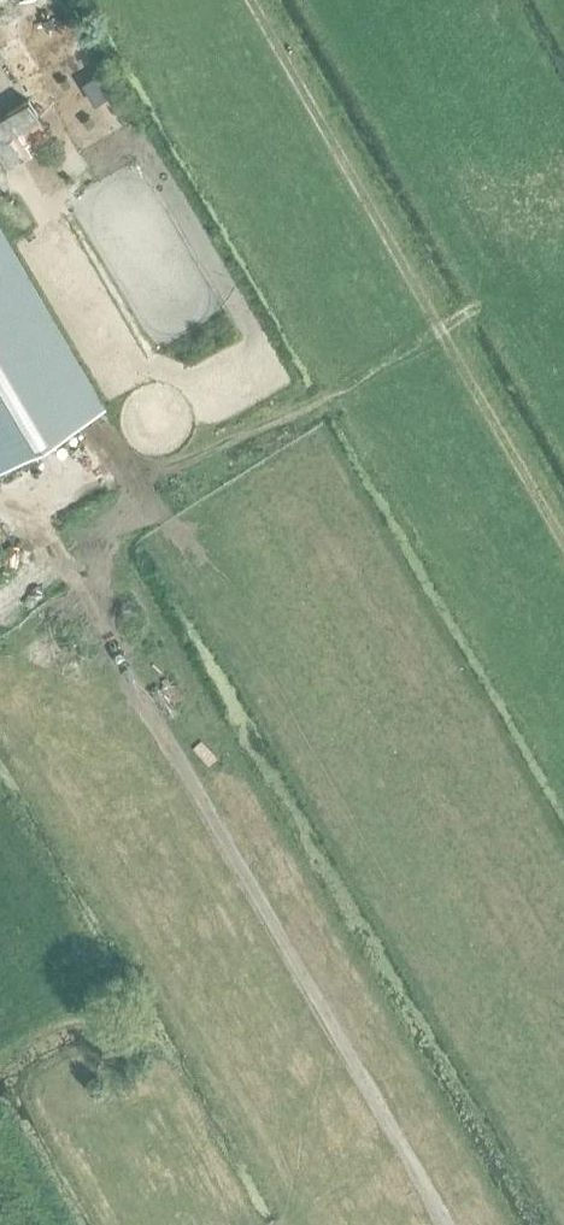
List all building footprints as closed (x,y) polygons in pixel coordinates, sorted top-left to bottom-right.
[(103,70),(82,82),(95,104),(116,92),(103,70)] [(8,170),(16,165),(56,142),(38,112),(30,97),(0,115),(0,156),(8,170)] [(0,220),(0,467),(107,405),(0,220)]
